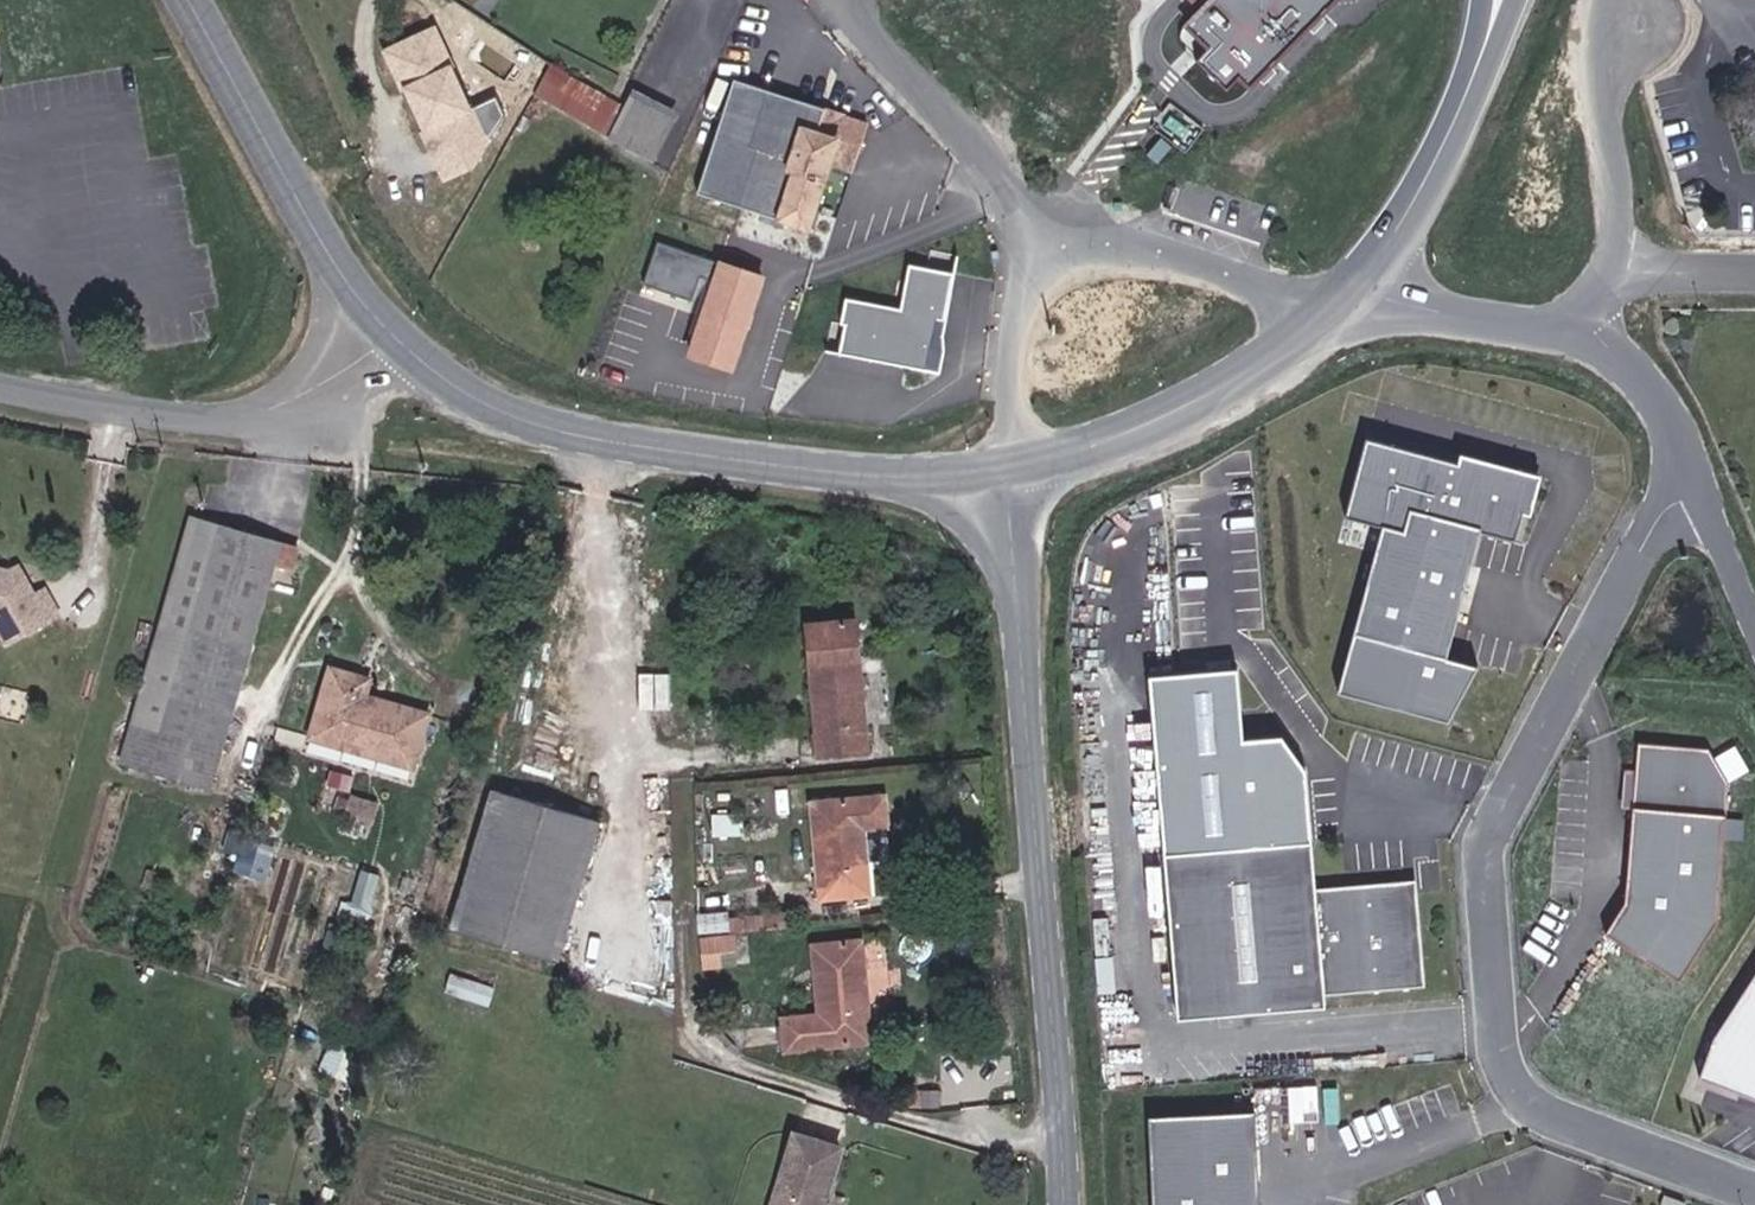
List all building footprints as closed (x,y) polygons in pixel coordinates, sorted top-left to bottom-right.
[(1193,12),(1216,37),(1203,49),(1233,80),(1245,69),(1255,80),(1342,0),(1206,0),(1193,12)] [(499,95),(478,104),(441,21),(387,45),(446,177),(500,153),(488,127),(509,117),(499,95)] [(634,103),(560,67),(544,93),(614,133),(634,103)] [(874,124),(745,79),(702,198),(814,232),(838,163),(865,173),(874,124)] [(660,239),(646,281),(702,301),(717,259),(660,239)] [(773,278),(726,262),(695,358),(743,374),(773,278)] [(910,312),(857,301),(846,354),(938,373),(958,275),(919,267),(910,312)] [(1387,523),(1348,692),(1464,718),(1477,661),(1456,656),(1486,529),(1519,536),(1525,507),(1540,511),(1549,474),(1372,433),(1354,515),(1387,523)] [(13,513),(2,517),(1,520),(11,524),(17,521),(13,513)] [(302,572),(307,548),(201,518),(130,762),(221,791),(285,568),(302,572)] [(14,649),(71,617),(54,586),(44,592),(27,565),(16,571),(0,567),(0,622),(14,649)] [(865,619),(811,622),(823,757),(878,753),(865,619)] [(381,680),(337,665),(315,739),(423,773),(442,716),(378,697),(381,680)] [(1709,752),(1638,744),(1627,907),(1606,935),(1681,981),(1720,925),(1730,785),(1709,752)] [(322,806),(335,811),(340,792),(330,787),(322,806)] [(608,825),(500,791),(457,928),(569,962),(608,825)] [(335,811),(345,815),(353,797),(340,792),(335,811)] [(896,794),(817,799),(827,900),(882,897),(875,833),(900,829),(896,794)] [(1424,981),(1415,886),(1401,876),(1316,883),(1312,838),(1160,854),(1177,1018),(1324,1002),(1323,991),(1424,981)] [(373,918),(380,869),(358,865),(350,915),(373,918)] [(699,931),(732,929),(731,910),(698,912),(699,931)] [(873,939),(819,944),(825,1012),(789,1015),(792,1055),(881,1047),(873,939)] [(1710,1038),(1696,1079),(1754,1100),(1754,966),(1710,1038)] [(1294,1121),(1322,1118),(1319,1083),(1290,1085),(1294,1121)] [(1149,1121),(1154,1204),(1261,1204),(1256,1114),(1149,1121)] [(797,1131),(774,1204),(834,1204),(852,1149),(797,1131)]
